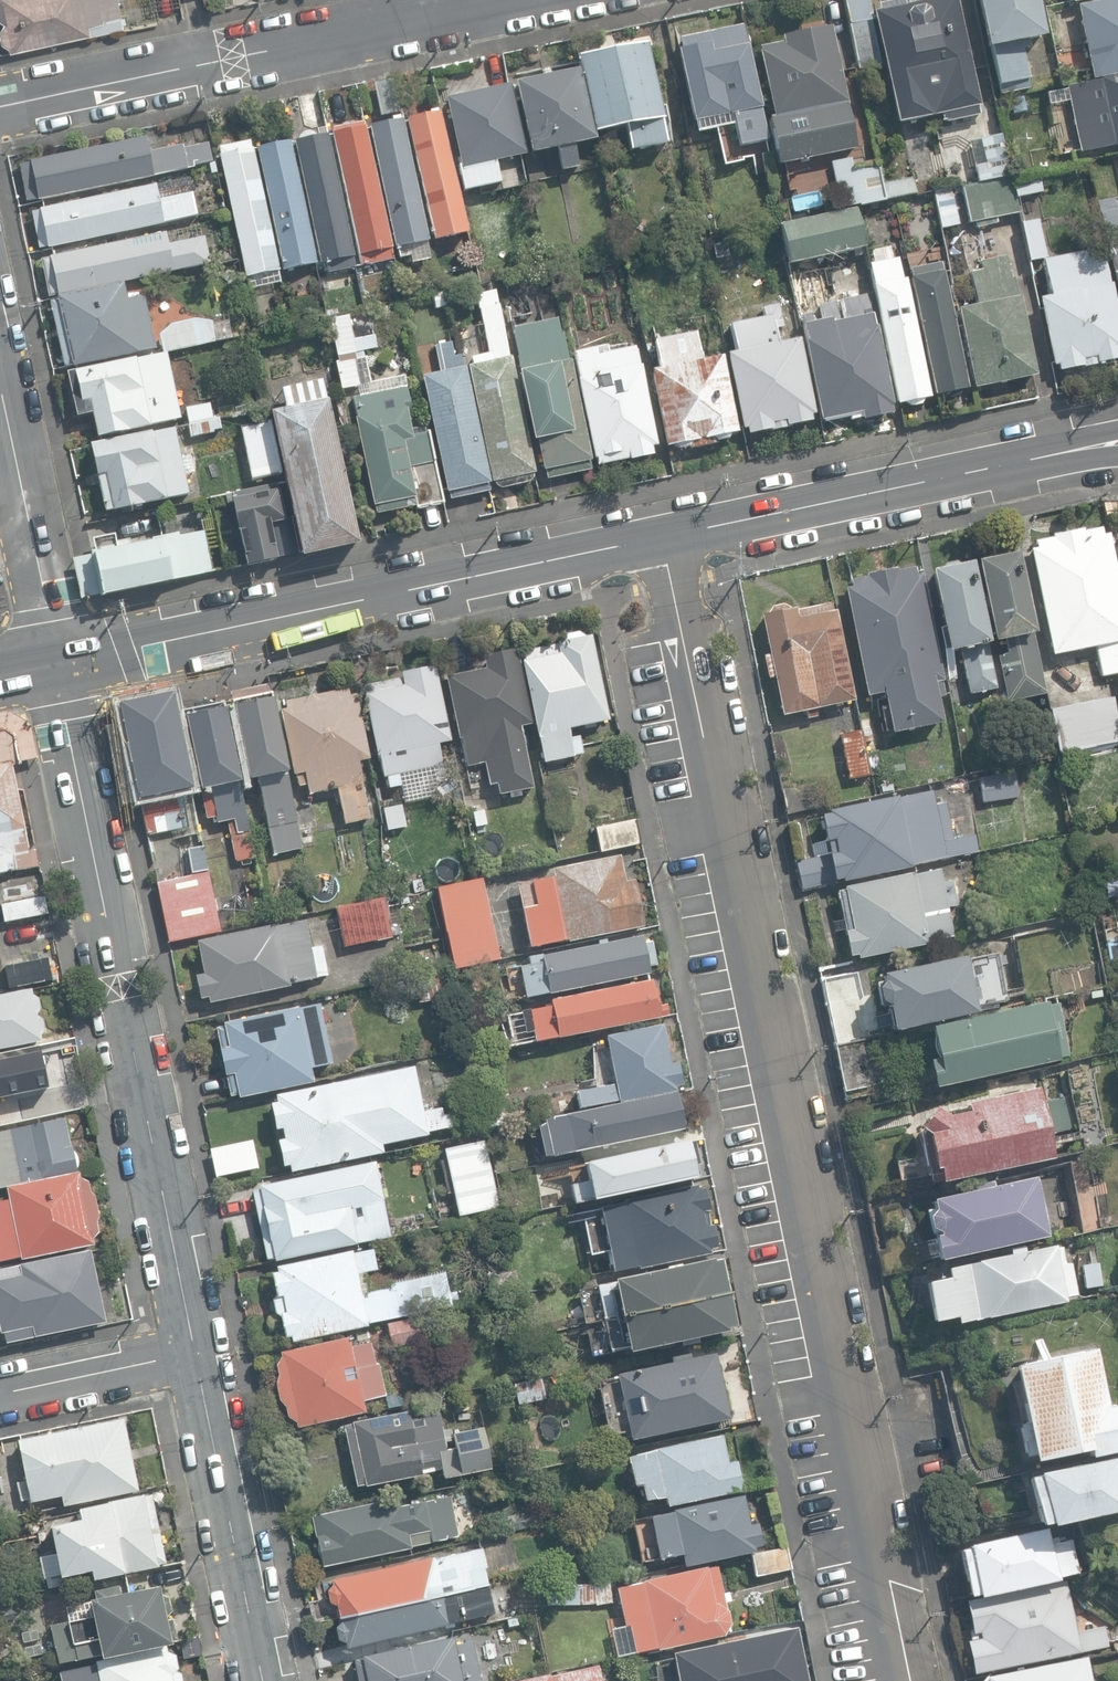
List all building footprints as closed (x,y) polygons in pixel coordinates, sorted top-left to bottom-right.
[(11,50),(89,33),(90,35),(125,27),(119,0),(0,0),(0,18),(5,22),(0,29),(2,42),(11,46),(11,50)] [(859,70),(882,65),(868,0),(844,0),(859,70)] [(898,124),(943,114),(945,122),(983,114),(981,103),(979,104),(957,0),(902,0),(901,1),(878,6),(879,11),(874,12),(898,124)] [(1001,94),(1032,87),(1022,42),(1043,37),(1035,0),(976,0),(987,49),(991,48),(1001,94)] [(1092,79),(1117,74),(1117,0),(1105,0),(1077,6),(1092,79)] [(733,124),(739,147),(768,140),(764,124),(761,109),(763,108),(743,23),(679,39),(682,49),(677,51),(694,124),(731,115),(733,124)] [(769,118),(780,165),(856,148),(851,126),(855,125),(832,26),(783,36),(784,42),(759,47),(774,117),(769,118)] [(625,127),(630,151),(667,144),(663,124),(662,120),(664,119),(648,42),(579,56),(592,124),(594,133),(625,127)] [(557,149),(561,171),(578,168),(574,145),(595,141),(595,140),(592,124),(580,69),(517,83),(525,124),(527,135),(529,141),(531,153),(557,149)] [(1080,153),(1113,145),(1113,146),(1117,145),(1117,75),(1100,78),(1101,80),(1067,87),(1067,89),(1047,93),(1050,109),(1064,122),(1073,120),(1080,153)] [(374,83),(381,116),(399,112),(392,79),(374,83)] [(456,156),(464,190),(500,182),(496,161),(526,154),(519,124),(511,85),(486,89),(485,85),(471,88),(472,93),(448,98),(453,124),(455,137),(459,155),(456,156)] [(409,124),(435,240),(468,233),(444,124),(441,111),(408,119),(409,124)] [(410,257),(411,263),(431,259),(403,124),(403,120),(383,124),(369,127),(394,249),(397,248),(399,259),(410,257)] [(333,132),(362,265),(393,259),(391,249),(393,248),(366,124),(365,125),(365,124),(364,121),(349,124),(333,127),(334,132),(333,132)] [(327,262),(330,276),(339,275),(338,271),(356,267),(325,126),(316,128),(317,133),(311,130),(307,130),(304,131),(300,135),(298,140),(295,141),(321,263),(327,262)] [(258,148),(284,270),(317,263),(291,141),(289,141),(288,134),(279,136),(280,143),(258,148)] [(974,166),(978,182),(1010,174),(1001,134),(972,141),(978,165),(974,166)] [(20,165),(28,202),(155,176),(155,174),(213,163),(209,143),(183,148),(183,144),(148,151),(146,139),(20,165)] [(219,146),(250,289),(281,282),(278,271),(281,270),(254,149),(253,149),(251,139),(219,146)] [(1009,158),(1012,173),(1025,170),(1022,155),(1009,158)] [(831,161),(840,208),(885,200),(878,163),(853,168),(851,157),(831,161)] [(1012,175),(1016,197),(1042,192),(1038,170),(1012,175)] [(883,183),(886,200),(916,194),(913,177),(883,183)] [(976,221),(977,227),(998,223),(996,217),(1020,212),(1012,177),(961,186),(969,223),(976,221)] [(33,211),(41,248),(197,215),(196,213),(213,210),(209,191),(192,194),(192,192),(159,199),(156,185),(33,211)] [(932,189),(940,229),(959,226),(951,185),(932,189)] [(1117,297),(1117,207),(1116,197),(1098,201),(1097,202),(1109,255),(1111,255),(1115,271),(1112,271),(1117,297)] [(780,225),(789,264),(865,246),(856,207),(780,225)] [(1022,223),(1030,261),(1047,258),(1046,257),(1038,220),(1022,223)] [(42,259),(50,297),(175,271),(174,270),(207,263),(202,240),(169,247),(166,233),(42,259)] [(892,259),(890,247),(870,251),(872,263),(869,264),(898,404),(905,402),(911,407),(921,405),(925,398),(931,396),(906,278),(902,279),(898,258),(892,259)] [(1058,370),(1083,365),(1084,367),(1097,365),(1096,362),(1117,358),(1117,310),(1112,282),(1109,283),(1104,259),(1094,261),(1092,250),(1043,260),(1051,296),(1039,298),(1053,365),(1057,364),(1058,370)] [(957,309),(974,387),(1036,374),(1020,295),(1018,295),(1014,277),(1012,278),(1009,263),(1001,265),(999,256),(981,260),(983,268),(969,271),(976,305),(957,309)] [(941,394),(948,398),(958,396),(963,390),(969,389),(941,262),(911,269),(913,277),(910,277),(935,395),(941,394)] [(60,345),(65,367),(156,348),(145,294),(128,298),(124,282),(58,296),(59,299),(51,301),(60,345)] [(501,486),(506,488),(533,481),(536,479),(538,472),(513,356),(512,357),(498,291),(479,295),(492,353),(475,357),(477,365),(471,366),(496,482),(498,482),(501,486)] [(432,294),(435,308),(447,306),(444,292),(432,294)] [(874,326),(868,296),(841,301),(844,319),(839,320),(835,302),(819,305),(822,320),(813,322),(811,313),(801,316),(806,341),(805,341),(821,420),(823,420),(824,423),(850,417),(851,419),(863,417),(863,419),(893,413),(891,405),(893,404),(877,325),(874,326)] [(747,428),(748,434),(771,429),(771,431),(788,428),(788,425),(812,420),(811,414),(816,413),(800,338),(777,342),(775,328),(783,326),(779,305),(762,308),(764,317),(730,324),(736,351),(727,353),(743,429),(747,428)] [(166,352),(251,335),(247,314),(196,319),(169,326),(158,334),(162,353),(166,352)] [(357,364),(355,353),(357,352),(349,315),(330,319),(339,362),(336,362),(341,389),(357,386),(359,397),(353,398),(357,417),(354,417),(373,506),(375,506),(377,514),(416,506),(417,509),(444,503),(429,432),(413,435),(408,410),(412,409),(407,386),(403,387),(401,376),(371,383),(367,362),(357,364)] [(545,473),(594,464),(573,363),(571,363),(565,337),(562,338),(559,323),(516,331),(524,371),(519,372),(533,443),(539,442),(545,473)] [(702,360),(696,331),(653,341),(659,367),(649,369),(666,447),(672,445),(680,449),(689,447),(690,450),(719,444),(728,437),(731,436),(730,433),(739,431),(723,355),(702,360)] [(474,485),(475,493),(490,490),(488,482),(491,481),(466,366),(463,367),(460,354),(453,356),(450,342),(436,346),(441,372),(423,376),(448,491),(474,485)] [(641,366),(637,348),(602,355),(600,348),(577,352),(582,377),(581,377),(597,459),(600,459),(601,465),(657,454),(655,445),(660,444),(644,365),(641,366)] [(181,419),(166,352),(162,353),(67,373),(76,417),(93,414),(98,437),(181,419)] [(325,400),(321,381),(279,390),(283,409),(269,412),(301,557),(359,544),(326,400),(325,400)] [(189,423),(219,417),(217,407),(211,408),(210,405),(187,410),(189,423)] [(221,428),(219,417),(189,423),(193,437),(216,432),(215,430),(221,428)] [(242,425),(253,479),(279,474),(268,419),(242,425)] [(112,509),(113,510),(189,494),(175,428),(154,432),(153,430),(91,444),(106,510),(112,509)] [(276,489),(275,484),(232,493),(247,565),(278,558),(276,553),(297,548),(290,517),(286,518),(280,489),(276,489)] [(1117,679),(1117,579),(1108,532),(1102,533),(1101,526),(1084,530),(1084,528),(1051,535),(1051,537),(1035,541),(1036,547),(1029,549),(1052,654),(1095,645),(1102,676),(1117,673),(1117,679)] [(212,571),(203,530),(179,535),(178,532),(151,538),(152,541),(130,546),(128,539),(116,542),(115,534),(92,539),(95,551),(91,552),(91,554),(75,558),(83,597),(99,594),(212,571)] [(976,562),(1005,702),(1045,694),(1016,553),(976,562)] [(971,694),(973,702),(999,697),(987,642),(989,642),(971,561),(961,564),(955,561),(944,563),(941,568),(931,570),(948,650),(960,648),(969,694),(971,694)] [(882,693),(890,733),(942,723),(937,698),(944,696),(941,681),(943,681),(921,573),(915,574),(914,567),(897,571),(896,568),(866,574),(866,577),(849,580),(851,588),(845,589),(866,696),(882,693)] [(806,710),(808,717),(818,715),(816,707),(854,699),(836,609),(833,610),(831,601),(789,608),(782,603),(772,605),(767,613),(762,614),(770,653),(763,655),(768,679),(775,678),(783,715),(806,710)] [(537,734),(544,764),(574,757),(573,755),(623,746),(619,729),(578,737),(577,734),(569,736),(567,729),(608,721),(591,635),(585,636),(579,631),(566,634),(562,641),(557,642),(557,645),(522,651),(524,661),(521,661),(536,734),(537,734)] [(497,785),(499,794),(533,787),(520,727),(533,724),(517,650),(483,657),(485,667),(445,676),(459,740),(460,739),(466,767),(484,763),(489,787),(497,785)] [(387,776),(389,788),(402,785),(400,775),(444,765),(440,744),(451,742),(435,666),(402,673),(403,678),(366,687),(367,694),(365,694),(383,777),(387,776)] [(337,788),(345,824),(371,818),(359,761),(370,759),(356,694),(350,695),(349,689),(285,702),(286,708),(280,709),(294,775),(296,775),(299,787),(307,785),(309,794),(337,788)] [(267,819),(274,854),(302,849),(271,692),(232,700),(248,779),(258,777),(262,801),(257,802),(261,821),(267,819)] [(140,799),(147,836),(197,826),(190,789),(193,788),(175,695),(119,706),(138,799),(140,799)] [(1089,701),(1097,745),(1117,741),(1117,721),(1113,696),(1089,701)] [(227,820),(236,861),(255,857),(223,699),(184,707),(207,817),(216,815),(218,822),(227,820)] [(861,726),(855,700),(833,706),(839,731),(861,726)] [(1097,745),(1089,701),(1050,707),(1058,752),(1097,745)] [(840,733),(849,779),(869,775),(860,729),(840,733)] [(40,866),(36,849),(28,850),(12,767),(21,765),(16,738),(4,731),(0,732),(0,874),(40,866)] [(979,777),(983,801),(1017,796),(1014,772),(979,777)] [(781,789),(787,814),(820,806),(814,781),(781,789)] [(821,814),(829,853),(835,880),(836,880),(842,878),(843,881),(912,866),(912,864),(977,851),(973,834),(953,839),(946,803),(935,805),(932,790),(898,797),(897,795),(828,809),(828,813),(821,814)] [(383,809),(389,831),(406,827),(400,804),(383,809)] [(474,827),(487,825),(484,809),(471,812),(474,827)] [(595,826),(600,851),(640,844),(636,819),(595,826)] [(1076,845),(1089,842),(1087,832),(1073,835),(1076,845)] [(187,848),(191,874),(207,871),(203,846),(187,848)] [(835,880),(829,853),(797,860),(803,888),(836,881),(836,880),(835,880)] [(518,885),(530,947),(567,940),(567,942),(643,927),(634,880),(625,882),(620,855),(551,868),(553,877),(530,881),(530,883),(518,885)] [(857,954),(858,958),(927,944),(927,941),(953,936),(947,907),(957,905),(952,879),(942,881),(939,869),(913,874),(913,872),(843,886),(844,889),(837,891),(846,932),(844,932),(849,956),(857,954)] [(156,883),(169,942),(221,931),(208,872),(156,883)] [(437,887),(454,969),(499,959),(482,878),(437,887)] [(1117,897),(1117,882),(1104,884),(1106,899),(1117,897)] [(337,907),(345,948),(393,938),(385,898),(337,907)] [(209,997),(210,1003),(290,986),(290,984),(327,975),(321,946),(311,948),(305,920),(197,942),(204,974),(196,976),(201,998),(209,997)] [(519,966),(526,998),(650,973),(648,966),(655,964),(650,942),(644,943),(642,935),(529,958),(530,964),(519,966)] [(887,1006),(892,1030),(977,1012),(976,1009),(1008,1001),(999,959),(967,965),(965,955),(880,973),(882,981),(876,988),(879,1000),(887,1006)] [(2,967),(6,988),(43,981),(39,960),(2,967)] [(413,975),(420,1003),(447,997),(441,969),(413,975)] [(821,978),(835,1044),(870,1037),(856,970),(821,978)] [(654,987),(652,979),(549,1000),(550,1006),(507,1015),(513,1046),(670,1015),(668,1004),(660,1006),(656,987),(654,987)] [(42,1039),(41,1034),(45,1028),(43,1018),(36,1013),(40,1007),(39,997),(33,993),(32,988),(0,994),(0,1047),(42,1039)] [(928,1060),(934,1087),(1061,1059),(1060,1054),(1069,1052),(1058,1003),(1049,1004),(1049,1001),(931,1027),(937,1058),(928,1060)] [(239,1093),(240,1097),(313,1082),(310,1067),(331,1063),(319,1004),(224,1022),(225,1026),(217,1028),(230,1095),(239,1093)] [(576,1091),(579,1107),(618,1099),(619,1102),(677,1090),(676,1086),(682,1084),(678,1061),(671,1063),(663,1024),(605,1035),(615,1083),(576,1091)] [(870,1037),(835,1044),(845,1091),(888,1081),(878,1035),(870,1037)] [(53,1094),(43,1042),(0,1051),(0,1105),(53,1094)] [(290,1165),(291,1172),(385,1152),(383,1144),(430,1134),(429,1131),(452,1126),(449,1114),(443,1115),(441,1107),(424,1111),(414,1066),(276,1095),(277,1101),(271,1102),(276,1130),(282,1128),(284,1138),(279,1139),(284,1166),(290,1165)] [(940,1183),(1051,1157),(1049,1148),(1084,1140),(1081,1127),(1048,1135),(1037,1087),(964,1104),(965,1111),(946,1116),(931,1109),(916,1130),(923,1136),(928,1156),(898,1162),(903,1184),(938,1176),(940,1183)] [(537,1126),(543,1157),(684,1129),(676,1092),(543,1119),(544,1125),(537,1126)] [(28,1104),(2,1110),(5,1127),(31,1121),(28,1104)] [(68,1118),(0,1130),(0,1189),(78,1174),(68,1118)] [(570,1184),(574,1202),(698,1175),(695,1164),(699,1163),(694,1142),(688,1144),(687,1139),(583,1162),(587,1180),(570,1184)] [(458,1216),(500,1206),(485,1140),(443,1149),(458,1216)] [(263,1165),(259,1144),(212,1152),(216,1174),(263,1165)] [(259,1185),(275,1261),(391,1236),(375,1161),(259,1185)] [(22,1257),(23,1260),(96,1245),(95,1239),(101,1232),(99,1221),(102,1217),(97,1194),(93,1192),(91,1181),(83,1178),(82,1175),(10,1189),(12,1200),(0,1202),(0,1262),(22,1257)] [(933,1235),(939,1259),(1046,1236),(1034,1176),(930,1199),(932,1208),(926,1216),(928,1227),(937,1232),(937,1234),(933,1235)] [(599,1206),(613,1270),(638,1265),(639,1267),(710,1252),(709,1248),(717,1247),(712,1224),(710,1225),(707,1210),(710,1210),(706,1187),(697,1189),(696,1184),(621,1200),(622,1202),(599,1206)] [(959,1324),(1066,1303),(1065,1296),(1076,1294),(1070,1261),(1066,1262),(1062,1245),(1027,1251),(1026,1246),(1010,1249),(1011,1255),(946,1267),(948,1276),(926,1280),(933,1322),(957,1318),(959,1324)] [(7,1342),(106,1321),(91,1248),(0,1267),(0,1323),(2,1332),(5,1332),(7,1342)] [(290,1336),(291,1342),(368,1327),(367,1324),(452,1307),(445,1273),(390,1283),(390,1287),(368,1292),(364,1272),(377,1270),(373,1249),(353,1253),(353,1250),(276,1265),(277,1271),(271,1272),(284,1337),(290,1336)] [(603,1319),(728,1293),(721,1258),(712,1260),(712,1257),(612,1278),(613,1281),(596,1284),(603,1319)] [(1079,1268),(1083,1289),(1098,1287),(1095,1265),(1079,1268)] [(734,1326),(728,1293),(603,1319),(610,1352),(627,1349),(628,1351),(727,1331),(726,1327),(734,1326)] [(387,1322),(393,1346),(423,1339),(418,1315),(387,1322)] [(295,1421),(297,1426),(365,1411),(363,1399),(385,1394),(379,1363),(375,1364),(370,1341),(351,1345),(349,1335),(280,1351),(282,1355),(276,1364),(278,1374),(275,1383),(279,1399),(286,1405),(287,1415),(295,1421)] [(1033,1460),(1087,1448),(1089,1456),(1117,1449),(1117,1403),(1106,1405),(1094,1347),(1013,1364),(1025,1421),(1019,1423),(1025,1455),(1032,1453),(1033,1460)] [(617,1373),(631,1438),(729,1417),(715,1352),(617,1373)] [(344,1424),(357,1485),(365,1483),(365,1485),(442,1469),(444,1477),(491,1468),(483,1428),(455,1434),(458,1448),(446,1451),(444,1441),(451,1440),(448,1427),(442,1428),(441,1422),(412,1428),(408,1410),(352,1421),(352,1423),(344,1424)] [(62,1495),(64,1505),(138,1489),(123,1417),(18,1439),(26,1479),(18,1481),(22,1500),(31,1498),(32,1501),(62,1495)] [(666,1495),(667,1504),(742,1490),(736,1459),(728,1460),(723,1434),(654,1447),(655,1450),(628,1455),(634,1485),(641,1483),(644,1499),(666,1495)] [(1048,1523),(1117,1510),(1117,1474),(1117,1475),(1114,1456),(1038,1471),(1038,1473),(1028,1475),(1038,1523),(1048,1521),(1048,1523)] [(51,1585),(51,1588),(73,1583),(71,1573),(89,1569),(91,1579),(158,1565),(152,1535),(156,1534),(153,1523),(149,1523),(143,1493),(76,1507),(78,1518),(50,1524),(55,1551),(39,1555),(44,1576),(37,1577),(39,1587),(51,1585)] [(682,1553),(684,1565),(755,1551),(754,1546),(761,1545),(757,1523),(750,1524),(744,1494),(672,1508),(672,1511),(663,1513),(663,1516),(658,1518),(659,1525),(651,1526),(657,1558),(682,1553)] [(311,1516),(323,1566),(459,1536),(450,1496),(402,1507),(400,1496),(311,1516)] [(976,1591),(976,1594),(1057,1577),(1056,1573),(1076,1569),(1070,1538),(1057,1541),(1055,1531),(1048,1533),(1048,1531),(1046,1531),(1045,1526),(965,1543),(966,1545),(958,1547),(968,1593),(976,1591)] [(751,1553),(756,1575),(790,1568),(785,1546),(751,1553)] [(489,1583),(481,1549),(435,1559),(434,1555),(330,1578),(331,1583),(326,1588),(329,1601),(336,1605),(339,1617),(489,1583)] [(629,1625),(635,1652),(724,1633),(729,1622),(717,1566),(706,1568),(705,1565),(616,1586),(625,1626),(629,1625)] [(966,1639),(973,1672),(1106,1644),(1102,1625),(1076,1630),(1065,1577),(965,1598),(972,1631),(969,1632),(970,1638),(966,1639)] [(559,1583),(559,1604),(593,1604),(612,1602),(609,1582),(597,1583),(559,1583)] [(346,1647),(495,1613),(489,1583),(339,1617),(340,1620),(334,1627),(336,1637),(344,1640),(346,1647)] [(49,1625),(57,1663),(175,1638),(171,1618),(165,1619),(165,1617),(170,1610),(168,1597),(160,1593),(158,1584),(120,1592),(118,1585),(93,1590),(95,1598),(89,1599),(93,1615),(49,1625)] [(306,1602),(310,1622),(331,1618),(327,1598),(306,1602)] [(15,1618),(12,1606),(0,1609),(0,1621),(15,1618)] [(797,1626),(673,1652),(679,1680),(808,1680),(797,1626)] [(481,1680),(472,1640),(454,1644),(453,1636),(353,1657),(358,1680),(479,1680),(481,1680)] [(181,1672),(176,1670),(178,1666),(176,1653),(164,1648),(96,1662),(99,1678),(85,1680),(183,1680),(181,1672)] [(1083,1655),(985,1674),(980,1680),(1089,1680),(1083,1655)] [(608,1680),(612,1679),(609,1664),(600,1666),(599,1663),(513,1680),(608,1680)]
